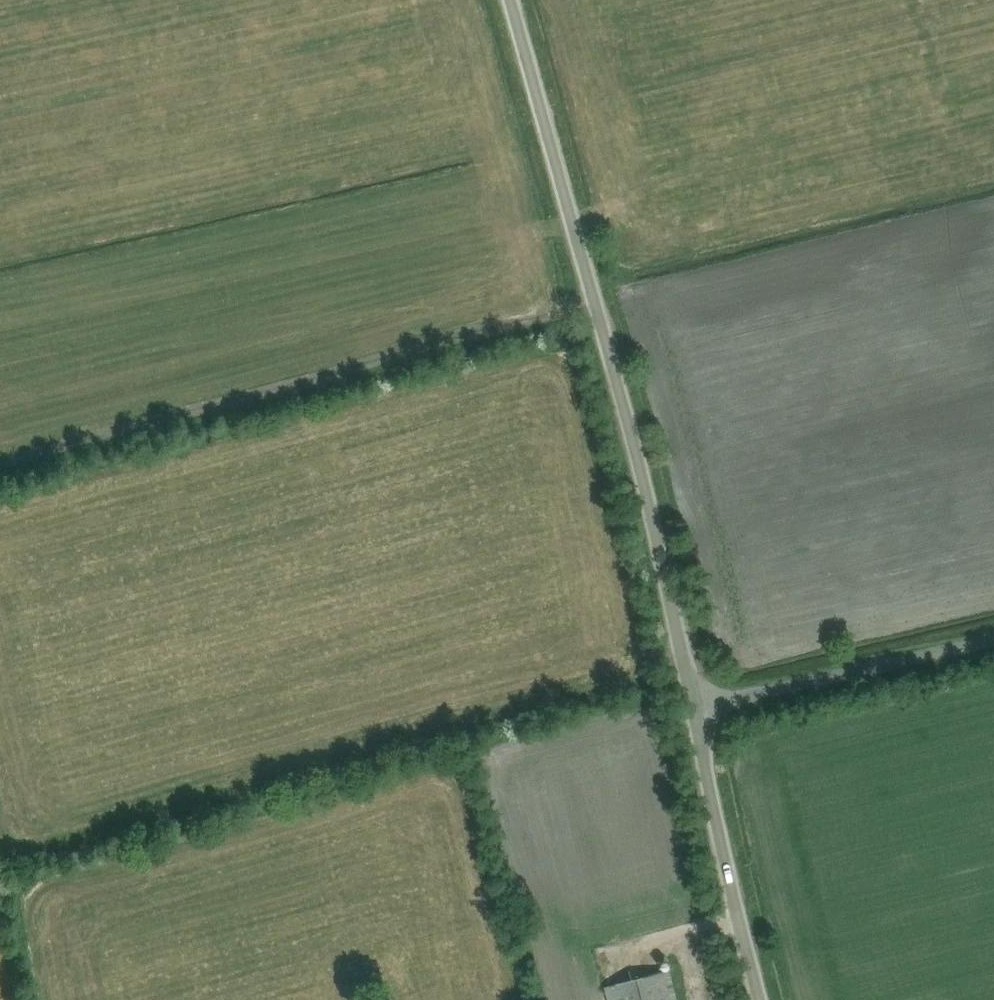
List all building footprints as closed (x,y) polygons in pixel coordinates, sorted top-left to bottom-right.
[(608,999),(678,999),(669,969),(604,986),(608,999)]
